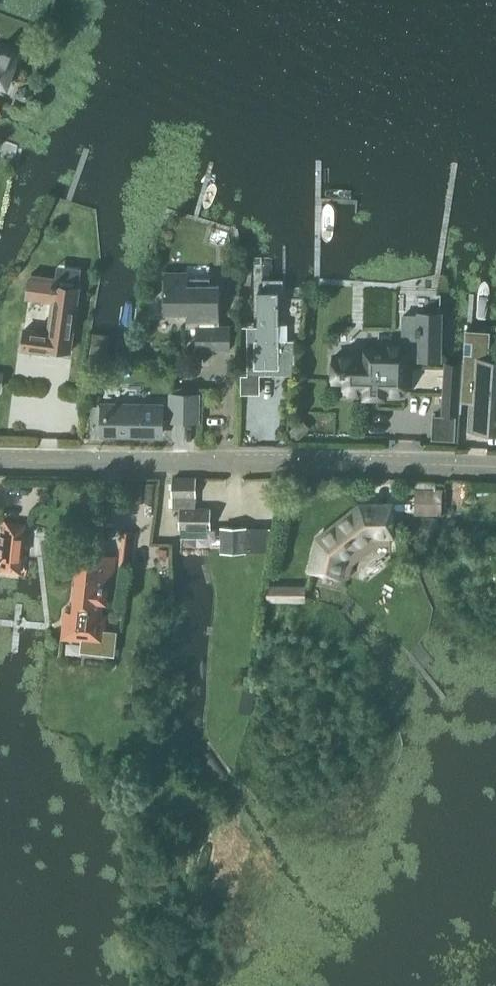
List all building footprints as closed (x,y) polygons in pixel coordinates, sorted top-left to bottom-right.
[(0,52),(0,84),(6,87),(17,58),(0,52)] [(35,94),(32,87),(25,85),(19,88),(17,95),(20,101),(26,103),(33,100),(35,94)] [(219,324),(219,282),(210,282),(210,275),(187,275),(187,270),(164,270),(164,312),(186,312),(186,325),(196,325),(196,348),(230,348),(230,324),(219,324)] [(24,326),(21,350),(51,354),(52,349),(72,352),(81,286),(56,284),(56,275),(31,273),(31,276),(28,276),(26,298),(51,302),(48,327),(46,329),(24,326)] [(278,323),(278,290),(258,290),(258,338),(254,338),(255,368),(294,368),(294,339),(286,339),(286,323),(278,323)] [(334,355),(333,381),(346,382),(346,391),(366,392),(366,395),(385,395),(385,392),(405,392),(406,357),(419,357),(419,359),(439,359),(440,313),(420,313),(420,315),(403,315),(402,344),(384,344),(384,350),(367,350),(367,356),(334,355)] [(461,401),(472,402),(470,430),(495,432),(495,366),(486,365),(489,333),(466,331),(461,401)] [(260,374),(242,375),(242,393),(260,393),(260,374)] [(459,416),(461,380),(443,379),(441,414),(459,416)] [(197,420),(197,393),(172,393),(172,420),(197,420)] [(160,434),(160,406),(104,405),(104,434),(160,434)] [(458,417),(434,416),(433,439),(456,441),(458,417)] [(299,439),(308,430),(299,421),(290,430),(299,439)] [(209,527),(209,507),(194,507),(194,477),(173,477),(173,508),(180,508),(179,526),(209,527)] [(414,512),(440,512),(440,486),(414,486),(414,512)] [(322,542),(316,569),(340,575),(344,558),(374,534),(391,534),(391,509),(363,509),(360,506),(319,538),(322,542)] [(25,522),(0,519),(0,571),(19,573),(25,522)] [(268,552),(268,527),(221,527),(221,551),(268,552)] [(123,530),(119,568),(130,569),(134,531),(123,530)] [(112,589),(116,558),(80,553),(73,612),(66,611),(62,640),(105,645),(109,616),(101,615),(103,601),(107,601),(108,588),(112,589)] [(305,586),(268,586),(268,599),(305,599),(305,598),(305,588),(305,586)]
